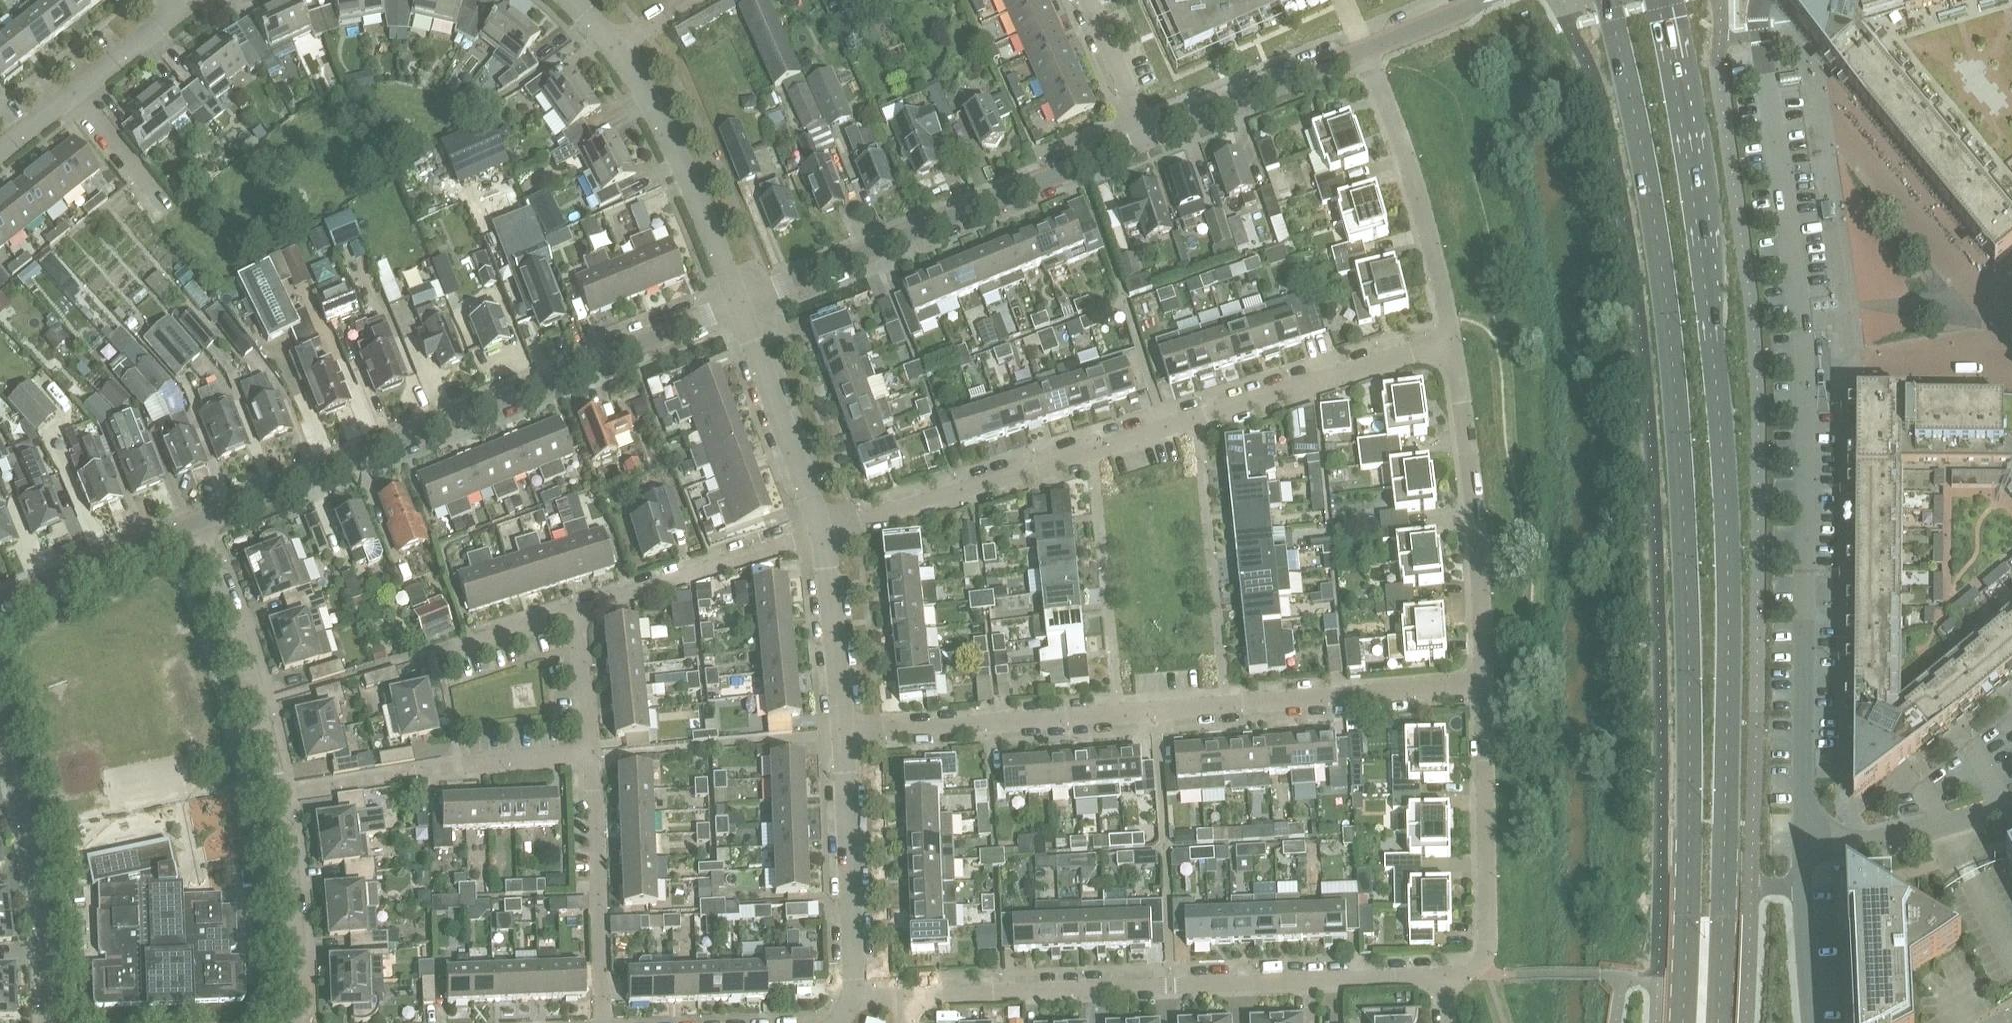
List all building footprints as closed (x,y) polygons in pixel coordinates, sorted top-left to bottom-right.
[(54,38),(72,23),(53,0),(32,0),(27,4),(54,38)] [(72,23),(90,9),(82,0),(53,0),(72,23)] [(90,9),(101,0),(82,0),(90,9)] [(327,34),(319,10),(304,15),(297,0),(285,0),(273,5),(290,42),(311,32),(314,38),(327,34)] [(361,19),(358,0),(334,0),(335,5),(319,10),(327,34),(340,30),(338,23),(361,19)] [(397,30),(398,0),(358,0),(361,19),(384,15),(386,29),(397,30)] [(438,0),(398,0),(397,30),(397,41),(406,41),(407,30),(411,15),(433,20),(438,0)] [(464,37),(475,14),(460,7),(462,0),(438,0),(433,20),(455,26),(454,32),(464,37)] [(674,29),(680,40),(681,39),(686,48),(696,43),(691,34),(736,8),(731,0),(726,0),(674,29)] [(740,9),(775,87),(801,76),(767,0),(761,0),(740,9)] [(981,0),(979,0),(972,3),(978,15),(986,11),(981,0)] [(1038,0),(1002,0),(1008,13),(1038,0)] [(1018,35),(1056,18),(1049,4),(1047,5),(1044,0),(1038,0),(1008,13),(1018,35)] [(1199,0),(1162,0),(1185,51),(1215,37),(1202,6),(1199,0)] [(1237,27),(1225,0),(1215,0),(1202,6),(1215,37),(1237,27)] [(1259,17),(1252,0),(1225,0),(1237,27),(1259,17)] [(1281,7),(1278,0),(1252,0),(1259,17),(1281,7)] [(1996,263),(2011,250),(2011,0),(1810,0),(1783,8),(1830,64),(1995,264),(1996,263)] [(15,26),(36,52),(54,38),(27,4),(18,11),(24,19),(15,26)] [(290,42),(273,5),(252,15),(261,34),(248,43),(261,64),(269,76),(283,70),(279,60),(295,52),(290,42)] [(478,36),(496,51),(521,19),(503,5),(490,22),(475,14),(464,37),(474,42),(478,36)] [(21,71),(22,70),(18,65),(36,52),(15,26),(7,16),(0,22),(0,44),(21,71)] [(1028,57),(1063,41),(1060,34),(1062,33),(1056,18),(1018,35),(1028,57)] [(540,34),(521,19),(496,51),(492,56),(510,71),(498,81),(503,88),(517,80),(538,66),(527,50),(540,34)] [(222,34),(203,48),(228,80),(246,66),(250,72),(261,64),(248,43),(234,51),(222,34)] [(982,38),(987,49),(995,46),(990,34),(982,38)] [(1028,57),(1037,79),(1075,62),(1069,47),(1066,49),(1063,41),(1028,57)] [(0,44),(0,81),(3,85),(21,71),(0,44)] [(995,46),(987,49),(992,61),(1000,57),(995,46)] [(232,87),(228,80),(203,48),(184,63),(198,80),(187,88),(211,118),(221,111),(214,101),(232,87)] [(1037,79),(1047,101),(1083,85),(1079,78),(1082,77),(1075,62),(1037,79)] [(540,92),(553,111),(586,88),(572,69),(551,84),(544,74),(523,88),(531,99),(540,92)] [(835,72),(811,82),(831,131),(855,121),(835,72)] [(348,91),(362,88),(358,74),(345,77),(348,91)] [(1007,79),(1012,91),(1020,87),(1015,76),(1007,79)] [(211,119),(211,118),(187,88),(176,97),(162,81),(144,95),(169,127),(187,112),(198,127),(206,128),(213,122),(211,119)] [(939,85),(928,90),(942,123),(954,118),(939,85)] [(1086,92),(1083,85),(1047,101),(1057,124),(1095,107),(1088,91),(1086,92)] [(468,111),(484,102),(486,100),(468,87),(457,102),(468,111)] [(806,87),(788,95),(804,132),(822,124),(806,87)] [(1020,87),(1012,91),(1017,102),(1025,99),(1020,87)] [(599,107),(586,88),(553,111),(566,130),(561,134),(567,144),(589,131),(582,119),(599,107)] [(173,132),(169,127),(144,95),(125,110),(135,122),(123,132),(142,156),(155,146),(173,132)] [(1005,139),(997,121),(1013,114),(1004,95),(978,107),(973,96),(961,101),(966,112),(983,149),(986,147),(996,148),(1001,140),(1005,139)] [(941,138),(928,110),(896,124),(906,149),(903,153),(903,159),(907,162),(912,163),(917,176),(940,166),(931,143),(941,138)] [(1320,151),(1360,138),(1355,123),(1353,123),(1350,116),(1312,129),(1320,151)] [(721,132),(728,151),(742,184),(765,175),(743,122),(721,132)] [(489,123),(484,125),(441,144),(457,181),(505,160),(489,123)] [(861,143),(851,147),(858,166),(856,167),(862,180),(863,180),(869,195),(881,190),(883,192),(890,189),(890,187),(892,186),(881,157),(870,130),(858,135),(861,143)] [(1031,134),(1036,145),(1044,142),(1039,130),(1031,134)] [(579,152),(589,172),(625,155),(614,134),(595,143),(589,131),(567,144),(573,155),(579,152)] [(62,150),(55,155),(80,186),(99,170),(73,138),(60,148),(62,150)] [(799,142),(806,162),(818,157),(810,138),(799,142)] [(1368,162),(1360,138),(1320,151),(1326,169),(1328,168),(1330,174),(1314,179),(1318,192),(1345,184),(1341,172),(1368,162)] [(1271,140),(1257,144),(1266,171),(1280,166),(1271,140)] [(1221,160),(1217,161),(1230,200),(1241,196),(1245,207),(1256,203),(1253,192),(1240,154),(1236,155),(1227,153),(1221,160)] [(61,201),(80,186),(55,155),(49,160),(47,158),(35,168),(61,201)] [(625,155),(589,172),(583,175),(593,196),(599,208),(621,196),(616,185),(635,176),(625,155)] [(827,212),(829,214),(836,211),(836,208),(844,205),(838,190),(840,189),(828,161),(800,173),(807,188),(811,187),(822,214),(827,212)] [(42,215),(61,201),(35,168),(22,178),(24,180),(18,185),(42,215)] [(1167,178),(1178,211),(1178,210),(1182,221),(1206,212),(1202,202),(1203,202),(1192,170),(1167,178)] [(788,231),(789,226),(797,223),(791,207),(794,206),(789,193),(786,194),(780,182),(760,189),(765,203),(762,204),(774,233),(778,231),(782,233),(788,231)] [(1343,224),(1384,212),(1376,188),(1348,196),(1345,184),(1318,192),(1322,205),(1338,200),(1340,206),(1338,207),(1343,224)] [(42,215),(18,185),(12,190),(10,188),(0,196),(0,201),(23,230),(42,215)] [(1145,234),(1159,229),(1160,234),(1171,231),(1167,216),(1157,185),(1131,194),(1134,204),(1119,209),(1126,229),(1141,224),(1145,234)] [(1260,191),(1270,221),(1282,217),(1272,187),(1260,191)] [(1289,187),(1277,191),(1280,201),(1293,197),(1289,187)] [(92,201),(97,208),(107,200),(102,193),(92,201)] [(0,201),(0,240),(4,245),(23,230),(0,201)] [(97,208),(92,201),(82,209),(87,216),(97,208)] [(538,217),(546,234),(558,228),(550,211),(538,217)] [(633,217),(641,235),(650,231),(648,226),(651,225),(646,212),(633,217)] [(1205,217),(1212,237),(1215,248),(1230,244),(1219,212),(1205,217)] [(1331,251),(1335,264),(1366,255),(1362,243),(1388,236),(1386,228),(1388,228),(1384,212),(1343,224),(1349,245),(1331,251)] [(324,225),(335,252),(362,240),(351,214),(324,225)] [(1073,217),(1052,225),(1064,255),(1068,264),(1103,250),(1103,251),(1104,250),(1092,221),(1091,222),(1078,228),(1073,217)] [(1282,217),(1270,221),(1279,247),(1290,243),(1282,217)] [(54,231),(60,238),(69,230),(64,223),(54,231)] [(526,228),(499,240),(528,312),(533,310),(540,327),(543,326),(546,328),(551,325),(551,323),(563,318),(558,305),(560,304),(545,265),(550,263),(535,225),(526,228)] [(1068,264),(1064,255),(1052,225),(1031,234),(1043,264),(1047,273),(1068,264)] [(324,228),(309,235),(317,254),(332,248),(324,228)] [(60,238),(54,231),(44,239),(50,246),(60,238)] [(639,236),(660,286),(684,277),(669,239),(656,245),(650,231),(639,236)] [(556,234),(546,239),(551,250),(557,248),(559,240),(556,234)] [(1031,234),(1009,242),(1022,273),(1043,264),(1031,234)] [(637,296),(660,286),(639,236),(629,240),(634,254),(622,259),(637,296)] [(1025,282),(1022,273),(1009,242),(988,251),(1004,290),(1025,282)] [(1140,274),(1134,255),(1130,244),(1117,249),(1121,259),(1127,278),(1140,274)] [(306,268),(298,248),(269,258),(280,286),(291,282),(289,275),(306,268)] [(603,250),(593,254),(613,305),(637,296),(622,259),(609,264),(603,250)] [(983,299),(1004,290),(988,251),(967,259),(979,290),(983,299)] [(960,262),(945,268),(958,299),(979,290),(967,259),(964,252),(957,255),(960,262)] [(16,261),(22,268),(32,260),(26,253),(16,261)] [(471,259),(483,291),(495,286),(493,280),(496,279),(486,253),(471,259)] [(589,315),(613,305),(593,254),(582,259),(588,272),(574,278),(589,315)] [(60,289),(71,279),(72,278),(51,255),(39,266),(60,289)] [(1366,255),(1335,264),(1338,276),(1356,272),(1361,294),(1403,284),(1399,268),(1397,269),(1395,261),(1369,268),(1366,255)] [(1258,258),(1251,261),(1255,273),(1262,270),(1258,258)] [(22,268),(16,261),(6,269),(12,275),(22,268)] [(1257,279),(1255,273),(1251,261),(1243,263),(1249,281),(1257,279)] [(237,280),(267,340),(289,330),(298,352),(300,358),(311,354),(294,314),(291,315),(268,265),(237,280)] [(945,268),(924,277),(936,307),(958,299),(945,268)] [(1215,273),(1207,276),(1212,287),(1219,285),(1217,279),(1231,274),(1229,268),(1215,273)] [(31,279),(25,271),(17,277),(24,286),(31,279)] [(1148,274),(1125,283),(1129,297),(1153,288),(1148,274)] [(1212,287),(1207,276),(1200,278),(1204,290),(1212,287)] [(941,318),(936,307),(924,277),(903,285),(905,292),(894,297),(911,339),(922,335),(918,327),(941,318)] [(71,279),(60,289),(68,299),(79,289),(71,279)] [(1186,282),(1189,294),(1197,291),(1194,280),(1186,282)] [(1403,284),(1361,294),(1353,296),(1359,325),(1371,322),(1370,318),(1409,309),(1403,284)] [(347,286),(314,299),(326,327),(358,313),(347,286)] [(407,294),(418,321),(433,316),(428,305),(435,303),(428,286),(407,294)] [(1172,288),(1164,291),(1168,302),(1172,312),(1179,310),(1172,288)] [(1172,312),(1168,302),(1164,291),(1157,293),(1164,315),(1172,312)] [(0,293),(0,314),(11,304),(1,292),(0,293)] [(1308,337),(1296,297),(1265,307),(1278,350),(1301,343),(1300,339),(1308,337)] [(1089,298),(1081,301),(1086,312),(1093,309),(1089,298)] [(878,303),(887,327),(898,322),(889,299),(878,303)] [(476,334),(484,352),(508,342),(502,327),(505,326),(498,310),(495,311),(491,301),(469,311),(472,320),(471,321),(472,324),(470,325),(474,335),(476,334)] [(1086,312),(1081,301),(1074,303),(1078,315),(1086,312)] [(1317,306),(1303,309),(1311,337),(1325,332),(1317,306)] [(1257,357),(1264,355),(1265,361),(1280,356),(1278,350),(1265,307),(1243,314),(1257,357)] [(217,339),(191,310),(179,320),(204,350),(217,339)] [(294,314),(311,354),(320,350),(315,337),(314,337),(304,310),(294,314)] [(1046,313),(1038,316),(1042,328),(1050,325),(1046,313)] [(1221,321),(1235,364),(1257,357),(1243,314),(1221,321)] [(820,351),(851,340),(855,338),(847,315),(811,328),(820,351)] [(991,320),(999,341),(1007,339),(998,315),(990,318),(991,320)] [(1095,315),(1087,318),(1092,329),(1099,327),(1095,315)] [(154,328),(187,365),(201,352),(168,316),(154,328)] [(367,329),(371,340),(391,387),(405,380),(391,345),(390,346),(389,341),(392,339),(383,316),(365,324),(367,329)] [(1042,328),(1038,316),(1031,319),(1035,330),(1042,328)] [(255,350),(230,317),(217,327),(243,360),(255,350)] [(367,329),(365,324),(362,317),(352,321),(357,333),(367,329)] [(1092,329),(1087,318),(1080,321),(1084,332),(1092,329)] [(446,320),(422,330),(417,332),(421,341),(419,342),(426,359),(435,355),(440,369),(463,360),(446,320)] [(999,341),(991,320),(977,325),(985,347),(999,341)] [(1235,364),(1221,321),(1200,327),(1213,371),(1214,370),(1235,364)] [(901,330),(898,322),(887,327),(890,335),(901,330)] [(56,349),(69,337),(57,324),(43,336),(56,349)] [(1199,328),(1178,334),(1191,377),(1199,375),(1201,380),(1214,376),(1214,377),(1216,377),(1214,370),(1213,371),(1200,327),(1199,328)] [(176,375),(187,365),(154,328),(143,339),(176,375)] [(1052,330),(1044,333),(1051,352),(1059,349),(1052,330)] [(1051,352),(1044,333),(1037,336),(1044,355),(1051,352)] [(1178,334),(1155,341),(1169,384),(1191,377),(1178,334)] [(851,340),(820,351),(827,372),(858,360),(867,357),(873,355),(865,335),(855,338),(851,340)] [(391,387),(371,340),(357,346),(362,357),(361,358),(375,393),(391,387)] [(146,359),(133,344),(122,354),(135,369),(146,359)] [(954,350),(957,358),(968,354),(966,346),(954,350)] [(1009,346),(1001,348),(1006,360),(1013,357),(1009,346)] [(1006,360),(1001,348),(994,351),(998,362),(1006,360)] [(1135,351),(1101,361),(1114,402),(1129,397),(1131,404),(1139,402),(1131,378),(1143,375),(1135,351)] [(318,416),(334,409),(315,363),(311,354),(300,358),(298,352),(287,356),(299,386),(305,384),(318,416)] [(968,354),(957,358),(959,365),(971,361),(968,354)] [(170,381),(149,357),(146,359),(135,369),(156,393),(170,381)] [(329,357),(315,363),(334,409),(349,403),(335,368),(334,369),(329,357)] [(858,360),(827,372),(835,394),(866,382),(875,379),(867,357),(858,360)] [(155,394),(134,370),(125,360),(112,372),(120,381),(142,406),(155,394)] [(926,360),(915,364),(918,372),(929,368),(926,360)] [(1114,402),(1101,361),(1079,368),(1082,377),(1092,408),(1093,414),(1108,409),(1106,404),(1114,402)] [(918,372),(915,364),(903,368),(906,376),(918,372)] [(918,372),(920,379),(932,375),(929,368),(918,372)] [(667,416),(675,414),(726,395),(717,370),(672,386),(677,400),(663,405),(667,416)] [(918,372),(906,376),(909,383),(920,379),(918,372)] [(264,377),(252,382),(257,391),(275,435),(291,429),(278,396),(274,397),(270,386),(269,387),(264,377)] [(866,382),(835,394),(843,415),(874,404),(885,400),(890,398),(882,377),(875,379),(866,382)] [(1070,415),(1092,408),(1082,377),(1060,384),(1070,415)] [(1048,422),(1038,391),(1035,381),(1013,388),(1016,397),(1026,429),(1048,422)] [(117,412),(130,399),(114,382),(100,396),(117,412)] [(259,442),(275,435),(257,391),(252,382),(240,387),(244,397),(248,408),(246,409),(259,442)] [(8,402),(35,432),(55,414),(28,384),(8,402)] [(207,387),(233,453),(248,446),(236,413),(233,414),(229,403),(225,404),(217,384),(207,387)] [(1048,422),(1070,415),(1060,384),(1038,391),(1048,422)] [(1382,398),(1385,418),(1427,413),(1423,385),(1383,391),(1384,398),(1382,398)] [(233,453),(207,387),(197,391),(206,412),(202,414),(206,425),(204,426),(217,459),(233,453)] [(969,401),(972,411),(982,443),(1004,436),(994,404),(991,394),(969,401)] [(115,414),(96,395),(83,407),(101,427),(115,414)] [(735,418),(726,395),(675,414),(678,424),(692,419),(697,432),(735,418)] [(1915,752),(2011,672),(2011,612),(1974,643),(1946,666),(1952,674),(1891,725),(1891,645),(1901,645),(1902,609),(1903,472),(1889,472),(1889,462),(1916,462),(1916,399),(1906,399),(1906,396),(1857,395),(1855,649),(1854,803),(1915,752)] [(1004,436),(1026,429),(1016,397),(994,404),(1004,436)] [(1916,462),(2009,463),(2011,448),(2011,402),(2008,402),(2004,401),(2004,399),(1916,399),(1916,462)] [(650,411),(645,400),(636,403),(640,415),(639,415),(640,420),(651,416),(649,411),(650,411)] [(874,404),(843,415),(851,437),(882,426),(893,421),(885,400),(874,404)] [(918,412),(930,408),(927,401),(915,404),(918,412)] [(1349,404),(1320,407),(1323,435),(1351,432),(1349,404)] [(1307,456),(1307,457),(1319,456),(1314,405),(1290,412),(1294,446),(1293,446),(1294,457),(1307,456)] [(932,416),(930,408),(918,412),(920,420),(932,416)] [(605,424),(600,410),(589,415),(588,412),(579,416),(580,418),(577,419),(593,460),(600,457),(601,459),(610,456),(609,454),(616,451),(612,440),(629,433),(623,417),(605,424)] [(961,449),(982,443),(972,411),(951,418),(949,410),(935,415),(947,450),(960,445),(961,449)] [(169,418),(172,426),(190,470),(206,464),(193,430),(190,431),(183,412),(169,418)] [(1429,427),(1427,413),(1385,418),(1387,438),(1388,440),(1400,438),(1427,435),(1426,427),(1429,427)] [(137,415),(121,421),(130,443),(148,487),(164,481),(151,448),(137,415)] [(174,476),(190,470),(172,426),(169,418),(156,423),(160,431),(163,442),(162,443),(174,476)] [(558,418),(534,428),(554,479),(565,474),(559,461),(573,455),(558,418)] [(692,460),(743,441),(735,418),(697,432),(702,444),(688,449),(692,460)] [(148,487),(130,443),(121,421),(106,427),(118,460),(132,494),(148,487)] [(851,437),(859,457),(890,446),(882,426),(851,437)] [(89,511),(106,504),(83,446),(75,428),(65,432),(75,456),(71,458),(78,476),(76,477),(89,511)] [(544,483),(554,479),(534,428),(510,437),(525,475),(538,469),(544,483)] [(936,430),(923,434),(930,454),(943,450),(941,444),(936,430)] [(1225,441),(1227,465),(1274,460),(1274,459),(1277,459),(1274,435),(1225,441)] [(510,437),(487,447),(508,498),(518,493),(513,480),(525,475),(510,437)] [(1374,454),(1402,451),(1400,438),(1388,440),(1387,438),(1358,442),(1359,456),(1374,454)] [(121,498),(108,465),(98,440),(83,446),(106,504),(121,498)] [(743,441),(692,460),(696,471),(710,466),(715,479),(752,465),(743,441)] [(890,446),(859,457),(867,480),(902,467),(894,444),(890,446)] [(487,447),(464,456),(479,493),(491,488),(497,502),(508,498),(487,447)] [(1359,456),(1361,470),(1390,467),(1390,465),(1403,463),(1402,451),(1374,454),(1359,456)] [(22,465),(30,484),(48,528),(63,522),(50,488),(48,489),(34,455),(20,460),(22,465)] [(464,456),(440,466),(461,517),(472,512),(466,498),(479,493),(464,456)] [(1319,456),(1307,457),(1308,465),(1320,464),(1319,456)] [(1230,488),(1267,484),(1266,475),(1269,474),(1271,473),(1274,472),(1276,471),(1275,470),(1274,460),(1227,465),(1230,488)] [(1390,465),(1390,467),(1393,489),(1435,484),(1433,467),(1430,468),(1429,460),(1403,463),(1390,465)] [(642,474),(637,462),(625,467),(629,479),(642,474)] [(691,462),(684,465),(687,472),(694,470),(691,462)] [(31,535),(48,528),(30,484),(22,465),(13,469),(18,483),(14,485),(20,501),(17,501),(31,535)] [(752,465),(715,479),(719,492),(705,497),(709,507),(760,488),(752,465)] [(461,517),(440,466),(416,475),(431,513),(445,507),(450,521),(461,517)] [(1935,473),(1935,487),(1944,487),(1944,473),(1935,473)] [(1952,473),(1952,487),(2004,488),(2011,498),(2011,475),(2011,473),(1952,473)] [(1232,511),(1270,507),(1283,505),(1280,483),(1267,484),(1230,488),(1232,511)] [(1437,501),(1435,484),(1393,489),(1395,512),(1380,514),(1381,528),(1408,525),(1407,512),(1435,509),(1434,501),(1437,501)] [(549,490),(553,500),(560,496),(556,487),(549,490)] [(708,507),(702,510),(706,521),(720,516),(725,530),(770,513),(760,488),(709,507),(708,507)] [(385,496),(380,498),(391,526),(389,527),(398,552),(428,540),(419,516),(412,519),(401,490),(396,492),(394,490),(386,493),(385,496)] [(684,533),(678,516),(671,491),(644,499),(648,515),(631,520),(643,558),(671,550),(667,538),(684,533)] [(1311,496),(1312,504),(1324,502),(1323,494),(1311,496)] [(1024,517),(1025,525),(1072,520),(1070,496),(1032,500),(1034,511),(1031,512),(1028,513),(1026,514),(1024,516),(1024,517)] [(1935,498),(1935,513),(1943,513),(1943,499),(1935,498)] [(1324,502),(1312,504),(1313,512),(1325,511),(1324,502)] [(1,547),(17,541),(3,508),(1,509),(0,506),(0,544),(1,547)] [(335,517),(351,554),(351,553),(356,564),(366,560),(368,565),(380,560),(382,553),(378,542),(373,544),(358,507),(356,508),(346,507),(341,514),(335,517)] [(1235,533),(1272,529),(1270,507),(1232,511),(1235,533)] [(1943,513),(1935,513),(1934,527),(1943,527),(1943,513)] [(573,523),(589,575),(614,567),(602,529),(588,533),(584,519),(573,523)] [(1075,543),(1072,520),(1025,525),(1026,535),(1026,536),(1029,537),(1031,538),(1034,538),(1036,538),(1037,547),(1075,543)] [(980,523),(981,531),(993,530),(992,522),(980,523)] [(565,582),(589,575),(573,523),(562,526),(566,540),(553,544),(565,582)] [(965,557),(977,556),(974,525),(962,527),(965,557)] [(1396,540),(1399,564),(1441,560),(1439,542),(1437,542),(1436,535),(1410,538),(1408,525),(1381,528),(1382,542),(1396,540)] [(321,527),(309,532),(318,556),(330,551),(321,527)] [(1285,542),(1273,543),(1272,529),(1235,533),(1237,557),(1274,553),(1275,554),(1286,552),(1285,542)] [(258,540),(259,541),(261,539),(264,537),(268,549),(245,558),(247,562),(243,564),(251,580),(251,581),(288,568),(302,562),(301,561),(297,563),(291,546),(287,539),(280,534),(272,533),(264,535),(258,540)] [(541,590),(565,582),(553,544),(540,548),(536,534),(525,537),(541,590)] [(517,597),(541,590),(525,537),(514,541),(518,555),(505,559),(517,597)] [(1934,537),(1934,551),(1943,551),(1943,537),(1934,537)] [(884,542),(886,565),(923,561),(921,539),(884,542)] [(1323,548),(1335,547),(1334,539),(1310,542),(1311,549),(1323,548)] [(1037,547),(1040,571),(1077,567),(1075,543),(1037,547)] [(983,547),(984,556),(996,554),(995,546),(983,547)] [(1335,547),(1323,548),(1324,556),(1336,555),(1335,547)] [(477,552),(493,605),(517,597),(505,559),(492,563),(488,549),(477,552)] [(1943,565),(1943,551),(1934,551),(1934,565),(1943,565)] [(468,612),(493,605),(477,552),(466,556),(470,570),(456,574),(468,612)] [(1274,553),(1237,557),(1239,580),(1277,576),(1289,575),(1286,552),(1275,554),(1274,553)] [(996,554),(984,556),(984,564),(997,562),(996,554)] [(978,564),(977,556),(965,557),(966,566),(978,564)] [(1444,583),(1441,560),(1399,564),(1401,580),(1403,580),(1404,586),(1385,588),(1386,601),(1414,599),(1413,586),(1444,583)] [(924,563),(923,561),(886,565),(888,588),(921,585),(921,584),(919,563),(924,563)] [(288,568),(251,581),(252,583),(257,600),(261,599),(262,603),(286,594),(289,606),(314,597),(310,585),(302,562),(288,568)] [(2004,565),(1993,574),(1999,581),(2010,572),(2004,565)] [(1080,590),(1077,567),(1040,571),(1042,594),(1080,590)] [(351,601),(362,596),(352,571),(341,575),(351,601)] [(1999,581),(1993,574),(1982,583),(1988,590),(1999,581)] [(1277,576),(1239,580),(1242,604),(1279,600),(1279,598),(1291,596),(1289,575),(1277,576)] [(1934,575),(1934,589),(1943,589),(1943,575),(1934,575)] [(755,605),(787,601),(785,578),(752,582),(755,605)] [(921,585),(888,588),(891,611),(923,608),(923,607),(938,606),(935,583),(921,584),(921,585)] [(713,600),(712,584),(696,585),(698,602),(713,600)] [(1321,595),(1334,593),(1333,585),(1320,587),(1321,594),(1321,595)] [(1943,589),(1934,589),(1934,604),(1943,603),(1943,589)] [(1042,594),(1045,618),(1082,614),(1080,590),(1042,594)] [(1975,590),(1964,599),(1969,605),(1980,596),(1975,590)] [(993,592),(981,593),(982,602),(994,600),(993,592)] [(969,595),(970,603),(982,602),(981,593),(969,595)] [(1334,602),(1334,593),(1321,595),(1321,594),(1311,595),(1311,604),(1322,603),(1334,602)] [(322,594),(314,597),(289,606),(293,617),(270,625),(271,629),(267,630),(274,647),(274,648),(311,637),(326,633),(319,610),(326,607),(322,594)] [(362,596),(351,601),(354,609),(366,605),(362,596)] [(1414,599),(1386,601),(1387,616),(1404,615),(1404,621),(1402,621),(1403,638),(1446,635),(1444,610),(1415,612),(1414,599)] [(1958,614),(1969,605),(1964,599),(1953,608),(1958,614)] [(994,600),(982,602),(983,610),(986,609),(995,608),(994,600)] [(1279,600),(1242,604),(1244,627),(1282,623),(1279,600)] [(709,601),(697,602),(698,611),(710,610),(709,601)] [(787,601),(755,605),(757,628),(790,624),(787,601)] [(414,613),(422,633),(450,623),(442,602),(414,613)] [(971,611),(983,610),(982,602),(970,603),(971,611)] [(926,631),(923,608),(891,611),(893,634),(926,631)] [(1925,610),(1925,624),(1934,624),(1934,610),(1925,610)] [(1085,637),(1082,614),(1045,618),(1047,641),(1085,637)] [(606,645),(638,642),(636,619),(603,623),(606,645)] [(1953,619),(1942,628),(1948,635),(1959,625),(1953,619)] [(1282,623),(1244,627),(1247,651),(1294,646),(1293,635),(1293,634),(1291,633),(1288,633),(1285,632),(1283,632),(1282,623)] [(699,625),(700,634),(713,632),(712,624),(699,625)] [(790,624),(757,628),(759,651),(792,647),(790,624)] [(682,638),(694,636),(694,628),(681,629),(682,638)] [(896,657),(928,654),(926,631),(893,634),(896,657)] [(713,632),(700,634),(701,642),(714,641),(713,632)] [(1325,633),(1326,641),(1338,640),(1337,632),(1325,633)] [(326,633),(311,637),(274,648),(275,650),(274,650),(278,667),(283,666),(284,670),(318,660),(318,657),(332,652),(326,633)] [(1446,635),(1403,638),(1389,639),(1390,662),(1405,661),(1405,662),(1445,659),(1444,652),(1447,652),(1446,635)] [(695,645),(694,636),(682,638),(682,646),(695,645)] [(992,638),(993,646),(1005,645),(1004,637),(992,638)] [(1040,666),(1087,661),(1085,637),(1047,641),(1048,650),(1046,651),(1043,652),(1038,654),(1039,655),(1040,666)] [(974,640),(975,648),(987,647),(986,639),(974,640)] [(1338,640),(1326,641),(1327,649),(1339,648),(1338,640)] [(1345,643),(1347,670),(1362,669),(1359,641),(1345,643)] [(638,642),(606,645),(608,668),(641,665),(638,642)] [(1005,645),(993,646),(994,654),(1006,653),(1005,645)] [(1293,656),(1295,655),(1295,654),(1294,646),(1247,651),(1249,674),(1287,670),(1286,659),(1288,658),(1291,657),(1293,656)] [(762,673),(794,670),(792,647),(759,651),(762,673)] [(987,647),(975,648),(976,656),(988,655),(987,647)] [(928,654),(896,657),(898,680),(935,676),(935,675),(943,674),(940,651),(928,652),(928,654)] [(311,683),(344,673),(340,660),(308,671),(311,683)] [(1089,684),(1087,661),(1040,666),(1041,674),(1041,675),(1043,676),(1046,677),(1048,677),(1051,677),(1052,688),(1089,684)] [(641,665),(608,668),(610,691),(643,688),(641,665)] [(399,679),(395,667),(362,677),(366,689),(399,679)] [(1008,668),(995,669),(996,677),(1009,676),(1008,668)] [(704,671),(705,679),(718,678),(717,669),(704,671)] [(794,670),(762,673),(764,696),(797,693),(794,670)] [(989,670),(977,671),(978,679),(990,678),(989,670)] [(685,675),(686,683),(699,682),(698,673),(685,675)] [(935,676),(898,680),(900,703),(938,699),(935,676)] [(718,678),(705,679),(706,688),(718,686),(718,678)] [(699,682),(686,683),(687,692),(700,691),(699,682)] [(298,737),(298,739),(336,730),(334,719),(342,717),(339,705),(345,704),(339,683),(314,691),(317,703),(319,703),(321,709),(296,715),(297,719),(292,720),(298,737)] [(393,706),(395,717),(433,708),(433,707),(430,689),(426,690),(425,685),(382,695),(384,707),(393,706)] [(643,688),(610,691),(613,714),(645,711),(643,688)] [(797,693),(764,696),(766,719),(799,716),(797,693)] [(930,710),(939,709),(938,699),(929,700),(930,710)] [(433,708),(395,717),(400,740),(435,732),(435,728),(439,727),(433,710),(433,708)] [(645,711),(613,714),(615,737),(648,734),(645,711)] [(343,728),(336,730),(298,739),(299,740),(298,740),(301,758),(305,757),(306,761),(332,755),(333,761),(350,758),(343,728)] [(704,732),(705,741),(717,739),(717,731),(704,732)] [(691,733),(692,742),(705,741),(704,732),(691,733)] [(1313,739),(1315,771),(1329,770),(1330,780),(1346,779),(1345,762),(1337,762),(1335,732),(1319,733),(1320,738),(1313,739)] [(1406,758),(1449,757),(1448,741),(1446,741),(1446,733),(1406,734),(1406,758)] [(1269,775),(1267,742),(1253,743),(1252,734),(1243,735),(1244,744),(1246,777),(1247,789),(1270,788),(1269,775)] [(1362,735),(1348,736),(1348,741),(1350,764),(1364,763),(1362,735)] [(1315,771),(1313,739),(1290,741),(1292,773),(1293,786),(1316,785),(1315,771)] [(1200,780),(1198,747),(1184,749),(1183,740),(1174,740),(1176,766),(1165,767),(1167,795),(1179,794),(1201,793),(1200,780)] [(1292,773),(1290,741),(1267,742),(1269,775),(1292,773)] [(1225,791),(1224,785),(1234,785),(1234,790),(1247,789),(1246,777),(1244,744),(1221,746),(1224,791),(1225,791)] [(1224,791),(1221,746),(1198,747),(1200,780),(1201,793),(1224,791)] [(380,767),(414,762),(412,749),(378,754),(380,767)] [(1118,754),(1120,786),(1135,785),(1136,794),(1155,793),(1153,764),(1142,764),(1141,752),(1118,754)] [(1120,786),(1118,754),(1095,755),(1097,788),(1098,799),(1121,797),(1120,786)] [(803,778),(802,755),(770,756),(771,779),(803,778)] [(1097,788),(1095,755),(1072,757),(1074,790),(1075,801),(1098,799),(1097,788)] [(925,758),(926,770),(905,771),(906,794),(943,792),(943,777),(958,776),(957,756),(925,758)] [(1072,757),(1049,759),(1051,792),(1074,790),(1072,757)] [(1449,757),(1406,758),(1406,776),(1409,776),(1409,782),(1392,782),(1393,796),(1420,796),(1420,783),(1449,783),(1449,757)] [(333,775),(359,770),(357,758),(331,762),(333,775)] [(1049,759),(1026,761),(1029,793),(1051,792),(1049,759)] [(1010,795),(1029,793),(1026,761),(1003,762),(1005,783),(993,784),(994,806),(1010,805),(1010,795)] [(618,791),(651,789),(650,766),(617,768),(618,791)] [(713,782),(726,781),(725,773),(713,773),(713,782)] [(804,801),(803,778),(771,779),(771,802),(804,801)] [(694,789),(707,788),(707,779),(694,780),(694,789)] [(726,781),(713,782),(713,790),(726,790),(726,781)] [(987,783),(974,784),(975,792),(987,791),(987,783)] [(707,797),(707,788),(694,789),(694,797),(707,797)] [(651,789),(618,791),(619,814),(652,812),(651,789)] [(365,812),(363,792),(336,796),(338,808),(340,808),(341,815),(317,818),(317,823),(313,823),(317,841),(317,842),(355,837),(365,836),(365,834),(385,831),(382,810),(365,812)] [(906,794),(907,817),(939,815),(939,794),(943,793),(943,792),(906,794)] [(487,796),(488,829),(557,826),(556,794),(487,796)] [(487,796),(464,797),(465,830),(488,829),(487,796)] [(1407,833),(1450,832),(1450,808),(1421,808),(1420,796),(1393,796),(1393,810),(1409,810),(1410,816),(1394,816),(1394,832),(1407,832),(1407,833)] [(454,849),(453,831),(465,830),(464,797),(440,798),(441,816),(432,816),(434,849),(454,849)] [(805,824),(804,801),(771,802),(772,825),(805,824)] [(977,814),(989,813),(988,805),(976,806),(977,814)] [(620,837),(653,835),(652,812),(619,814),(620,837)] [(989,813),(977,814),(978,822),(990,821),(989,813)] [(908,840),(940,838),(953,838),(952,815),(939,815),(907,817),(908,840)] [(715,827),(728,827),(727,818),(714,819),(715,827)] [(806,847),(805,824),(772,825),(773,848),(806,847)] [(696,834),(709,834),(709,825),(696,825),(696,834)] [(1304,825),(1296,826),(1297,838),(1305,837),(1304,825)] [(1297,838),(1296,826),(1288,826),(1289,838),(1297,838)] [(728,835),(728,827),(715,827),(715,836),(728,835)] [(1251,841),(1250,828),(1242,829),(1243,841),(1251,841)] [(1250,828),(1251,841),(1259,840),(1259,828),(1250,828)] [(1343,838),(1355,837),(1355,829),(1343,830),(1343,838)] [(1205,843),(1205,831),(1197,832),(1197,844),(1205,843)] [(1213,831),(1205,831),(1205,843),(1214,843),(1213,831)] [(1450,832),(1407,833),(1408,850),(1410,850),(1410,856),(1385,857),(1385,871),(1394,871),(1422,870),(1422,858),(1450,857),(1450,832)] [(709,842),(709,834),(696,834),(696,843),(709,842)] [(1124,835),(1124,847),(1145,846),(1144,834),(1124,835)] [(621,860),(654,858),(653,835),(620,837),(621,860)] [(1124,847),(1124,835),(1109,836),(1109,848),(1124,847)] [(349,875),(375,872),(374,859),(368,859),(365,836),(355,837),(317,842),(317,844),(318,862),(322,861),(323,866),(347,862),(349,875)] [(1034,857),(1046,856),(1045,836),(1033,837),(1034,857)] [(1093,836),(1094,848),(1102,848),(1102,836),(1093,836)] [(1020,848),(1020,857),(1034,857),(1033,837),(1019,837),(1020,848)] [(1355,837),(1343,838),(1344,846),(1356,845),(1355,837)] [(909,863),(954,861),(953,838),(940,838),(908,840),(909,863)] [(1078,839),(1079,851),(1087,850),(1087,838),(1078,839)] [(1079,851),(1078,839),(1070,839),(1071,851),(1079,851)] [(99,1007),(145,1005),(146,1010),(193,1008),(193,1003),(239,1002),(240,1001),(242,1001),(243,1000),(244,999),(245,998),(245,996),(245,995),(244,958),(226,958),(226,951),(230,951),(231,951),(232,950),(234,950),(234,949),(235,948),(236,947),(236,946),(236,944),(235,907),(222,908),(221,907),(220,895),(182,897),(182,884),(175,884),(175,876),(168,840),(86,857),(92,886),(98,885),(99,913),(96,913),(98,950),(98,951),(99,953),(99,954),(100,955),(101,955),(103,956),(104,956),(109,956),(109,963),(91,964),(93,1001),(93,1002),(94,1004),(94,1005),(95,1006),(97,1006),(98,1007),(99,1007)] [(1297,844),(1298,856),(1306,855),(1305,843),(1297,844)] [(1290,856),(1298,856),(1297,844),(1283,844),(1284,857),(1290,856)] [(1251,846),(1252,858),(1266,857),(1266,845),(1251,846)] [(1251,846),(1236,847),(1237,859),(1252,858),(1251,846)] [(807,870),(806,847),(773,848),(774,871),(807,870)] [(1207,861),(1206,849),(1190,850),(1190,862),(1207,861)] [(1206,849),(1207,861),(1215,861),(1214,849),(1206,849)] [(992,851),(992,859),(1005,858),(1004,850),(992,851)] [(980,852),(980,860),(992,859),(992,851),(980,852)] [(1118,867),(1126,866),(1125,854),(1117,854),(1118,867)] [(1133,854),(1125,854),(1126,866),(1134,866),(1133,854)] [(1046,864),(1046,856),(1034,857),(1034,865),(1046,864)] [(1080,857),(1080,869),(1097,868),(1096,856),(1080,857)] [(1080,869),(1080,857),(1072,857),(1072,869),(1080,869)] [(622,883),(655,882),(654,858),(621,860),(622,883)] [(1005,858),(992,859),(993,867),(1005,866),(1005,858)] [(992,859),(980,860),(981,868),(993,867),(992,859)] [(910,886),(942,884),(955,884),(954,861),(909,863),(910,886)] [(710,873),(710,864),(697,865),(698,874),(710,873)] [(710,864),(710,873),(723,873),(723,864),(710,864)] [(807,870),(774,871),(775,894),(807,893),(807,870)] [(1422,870),(1394,871),(1394,894),(1409,893),(1409,907),(1451,906),(1451,882),(1422,883),(1422,870)] [(251,872),(245,873),(241,873),(243,888),(253,886),(251,872)] [(349,875),(350,887),(325,888),(326,893),(321,893),(324,911),(324,913),(363,910),(376,909),(379,909),(375,872),(349,875)] [(466,874),(453,874),(453,884),(466,884),(466,874)] [(544,881),(535,881),(536,894),(545,894),(544,881)] [(521,882),(504,882),(505,895),(522,894),(521,882)] [(655,882),(622,883),(623,906),(656,905),(655,882)] [(458,884),(458,897),(467,897),(467,884),(458,884)] [(475,884),(467,884),(467,897),(476,896),(475,884)] [(910,886),(910,909),(943,907),(943,906),(942,884),(910,886)] [(1848,928),(1852,1022),(1913,1022),(1911,975),(1961,943),(1892,908),(1891,890),(1868,891),(1868,893),(1869,893),(1869,896),(1846,884),(1848,928)] [(430,886),(417,887),(417,904),(431,903),(430,886)] [(82,887),(72,888),(74,902),(84,901),(82,887)] [(1106,949),(1104,903),(1104,891),(1081,892),(1081,904),(1083,950),(1097,949),(1098,958),(1106,958),(1106,949)] [(11,917),(11,916),(10,898),(6,898),(5,894),(0,894),(0,918),(11,917)] [(467,897),(468,909),(476,909),(476,896),(467,897)] [(1277,897),(1278,942),(1301,941),(1300,908),(1300,896),(1277,897)] [(1322,898),(1322,907),(1323,940),(1323,947),(1331,947),(1331,940),(1347,939),(1347,932),(1359,932),(1359,909),(1358,899),(1358,896),(1322,898)] [(468,909),(467,897),(458,897),(431,898),(431,913),(449,913),(448,910),(459,910),(468,909)] [(982,897),(982,906),(995,905),(994,897),(982,897)] [(1253,898),(1254,910),(1255,943),(1255,950),(1263,950),(1263,943),(1278,942),(1277,897),(1253,898)] [(1231,898),(1231,911),(1232,944),(1255,943),(1254,910),(1253,898),(1231,898)] [(558,912),(557,899),(549,900),(549,912),(558,912)] [(566,899),(557,899),(558,912),(567,912),(566,899)] [(1359,909),(1367,908),(1367,899),(1358,899),(1359,909)] [(712,909),(712,900),(699,901),(699,909),(712,909)] [(712,909),(725,908),(724,900),(712,900),(712,909)] [(1172,931),(1186,930),(1186,945),(1209,945),(1208,912),(1196,912),(1195,900),(1171,901),(1172,931)] [(513,914),(512,901),(504,901),(504,914),(513,914)] [(512,901),(513,914),(521,913),(521,901),(512,901)] [(1152,947),(1152,929),(1165,928),(1164,901),(1127,902),(1128,915),(1129,948),(1131,948),(1132,953),(1145,953),(1145,947),(1152,947)] [(1128,915),(1127,902),(1104,903),(1106,949),(1129,948),(1128,915)] [(1059,918),(1059,904),(1035,905),(1036,919),(1037,951),(1051,951),(1052,960),(1061,959),(1060,950),(1059,918)] [(1083,950),(1081,904),(1059,904),(1059,918),(1060,950),(1083,950)] [(784,906),(785,919),(807,918),(807,905),(784,906)] [(995,905),(982,906),(983,914),(995,913),(995,905)] [(770,906),(762,907),(762,920),(771,919),(770,906)] [(943,907),(910,909),(911,932),(949,930),(949,929),(957,929),(956,906),(943,906),(943,907)] [(1452,924),(1451,906),(1409,907),(1410,945),(1436,945),(1436,932),(1449,932),(1449,924),(1452,924)] [(762,920),(762,907),(753,907),(754,920),(762,920)] [(1322,907),(1300,908),(1301,941),(1323,940),(1322,907)] [(712,909),(712,917),(718,917),(725,917),(725,908),(712,909)] [(1367,908),(1359,909),(1359,932),(1360,937),(1374,936),(1373,908),(1367,908)] [(354,947),(388,945),(388,932),(377,932),(376,909),(363,910),(324,913),(324,914),(324,932),(328,932),(329,936),(354,935),(354,947)] [(712,909),(699,909),(700,918),(705,918),(712,917),(712,909)] [(1231,911),(1208,912),(1209,945),(1232,944),(1231,911)] [(671,929),(671,916),(662,917),(663,930),(671,929)] [(680,916),(671,916),(671,929),(680,929),(680,916)] [(1036,919),(1016,919),(1015,916),(998,916),(999,949),(1014,949),(1014,952),(1037,951),(1036,919)] [(0,918),(0,943),(11,941),(10,937),(15,936),(11,919),(11,917),(0,918)] [(640,933),(640,930),(639,917),(625,918),(625,934),(640,933)] [(648,917),(639,917),(640,930),(649,930),(648,917)] [(712,917),(705,918),(706,931),(718,930),(718,917),(712,917)] [(996,950),(995,928),(980,929),(981,951),(996,950)] [(949,930),(911,932),(912,955),(950,953),(949,930)] [(787,955),(789,988),(812,987),(810,954),(799,954),(798,934),(787,935),(787,955)] [(328,985),(328,986),(367,984),(382,984),(381,958),(389,958),(388,945),(354,947),(355,959),(330,960),(330,964),(326,965),(328,983),(328,985)] [(537,953),(538,967),(539,999),(562,999),(561,966),(560,953),(537,953)] [(766,989),(789,988),(787,955),(764,956),(766,989)] [(447,1003),(470,1002),(469,969),(468,956),(458,956),(458,970),(446,970),(447,1003)] [(696,969),(697,1001),(720,1000),(719,968),(707,968),(706,956),(695,957),(696,969)] [(741,957),(742,967),(743,999),(766,999),(766,989),(764,956),(741,957)] [(639,962),(640,971),(627,971),(628,1004),(651,1003),(650,970),(649,958),(641,959),(639,962)] [(584,965),(561,966),(562,999),(585,998),(584,965)] [(538,967),(515,968),(516,1000),(539,999),(538,967)] [(719,968),(720,1000),(743,999),(742,967),(719,968)] [(492,968),(469,969),(470,1002),(493,1001),(492,968)] [(492,968),(493,1001),(516,1000),(515,968),(492,968)] [(16,993),(16,991),(17,973),(13,973),(13,969),(0,969),(0,993),(16,993)] [(673,969),(650,970),(651,1003),(674,1002),(673,969)] [(673,969),(674,1002),(697,1001),(696,969),(673,969)] [(434,977),(421,978),(422,1004),(435,1004),(434,977)] [(378,1006),(377,998),(382,997),(382,998),(383,998),(382,984),(367,984),(328,986),(327,1004),(332,1003),(332,1008),(356,1007),(357,1020),(354,1019),(351,1018),(350,1019),(357,1022),(365,1021),(371,1018),(376,1013),(378,1006)] [(16,993),(0,993),(0,1017),(14,1017),(14,1012),(18,1012),(16,994),(16,993)] [(1415,1022),(1417,1011),(1417,1010),(1381,1011),(1382,1022),(1415,1022)]
